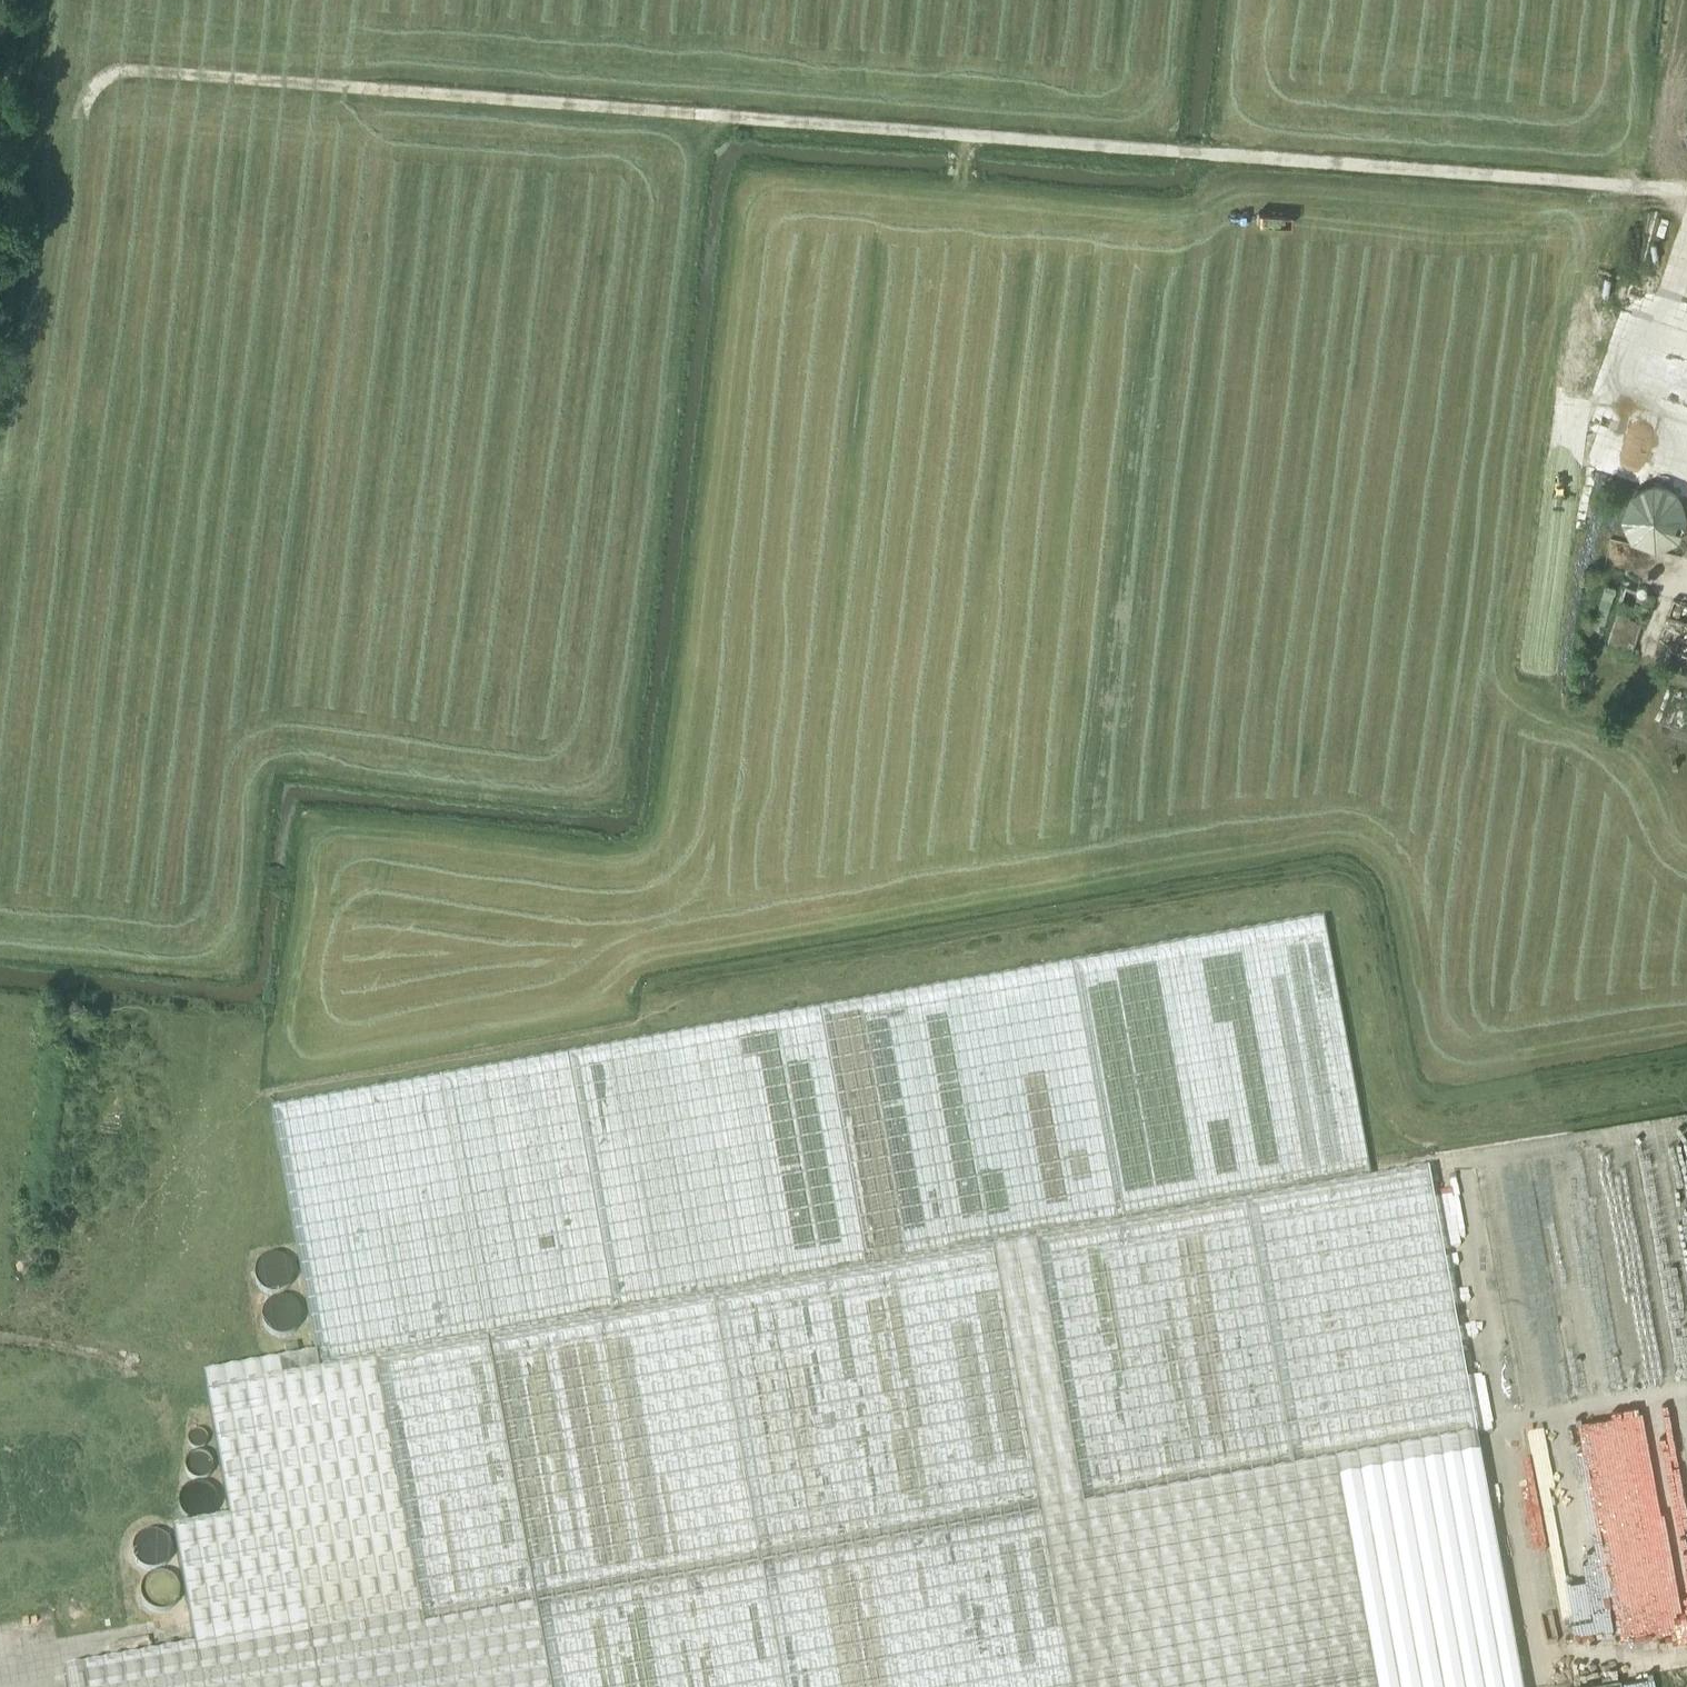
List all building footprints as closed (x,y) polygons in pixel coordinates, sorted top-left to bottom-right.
[(1686,518),(1686,510),(1684,505),(1681,499),(1677,494),(1672,491),(1666,488),(1661,486),(1654,486),(1650,486),(1642,489),(1636,493),(1632,496),(1628,501),(1625,507),(1624,513),(1624,519),(1624,525),(1626,530),(1629,536),(1634,541),(1638,545),(1644,547),(1650,549),(1657,549),(1663,548),(1668,547),(1672,544),(1678,539),(1682,534),(1685,530),(1686,523),(1686,518)] [(1613,536),(1606,561),(1620,565),(1627,540),(1613,536)] [(1628,583),(1608,641),(1633,649),(1653,591),(1628,583)] [(1673,598),(1652,661),(1686,673),(1686,603),(1673,598)] [(1453,1319),(1427,1174),(1370,1185),(1322,922),(268,1115),(316,1379),(263,1389),(259,1367),(242,1371),(246,1392),(207,1399),(229,1521),(174,1531),(195,1649),(65,1673),(67,1686),(1520,1686),(1453,1319)] [(272,1252),(257,1273),(278,1288),(292,1267),(272,1252)] [(302,1308),(275,1294),(262,1319),(289,1333),(302,1308)] [(185,1461),(196,1480),(216,1469),(205,1450),(185,1461)] [(133,1540),(145,1566),(171,1554),(159,1528),(133,1540)] [(1658,1631),(1686,1626),(1686,1622),(1686,1619),(1668,1622),(1663,1590),(1679,1587),(1682,1609),(1686,1609),(1686,1582),(1685,1582),(1679,1549),(1661,1552),(1665,1572),(1659,1573),(1662,1593),(1651,1594),(1658,1631)] [(1651,1658),(1619,1664),(1624,1686),(1656,1686),(1651,1658)]
